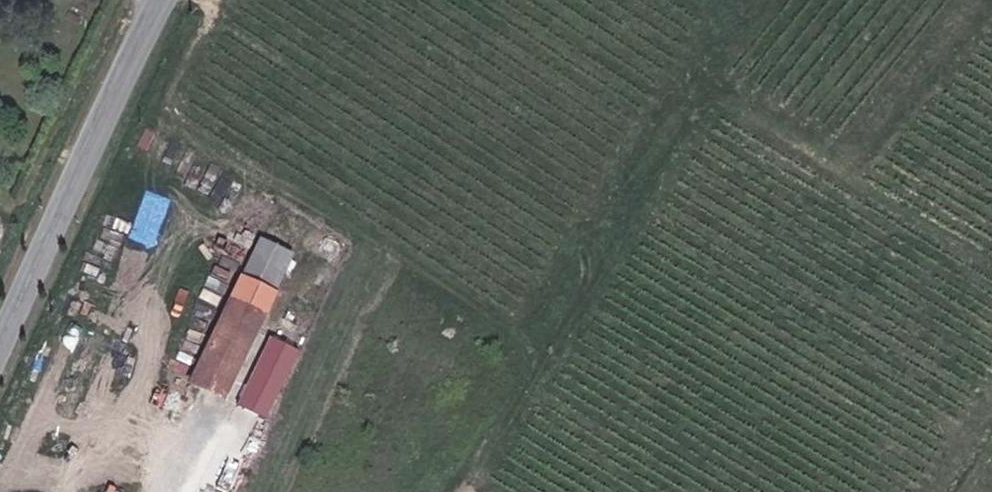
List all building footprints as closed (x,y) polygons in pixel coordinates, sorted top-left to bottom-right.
[(264,232),(244,274),(266,285),(286,243),(264,232)] [(266,285),(244,274),(195,377),(223,390),(274,289),(266,285)] [(269,418),(298,346),(267,334),(238,406),(269,418)]
